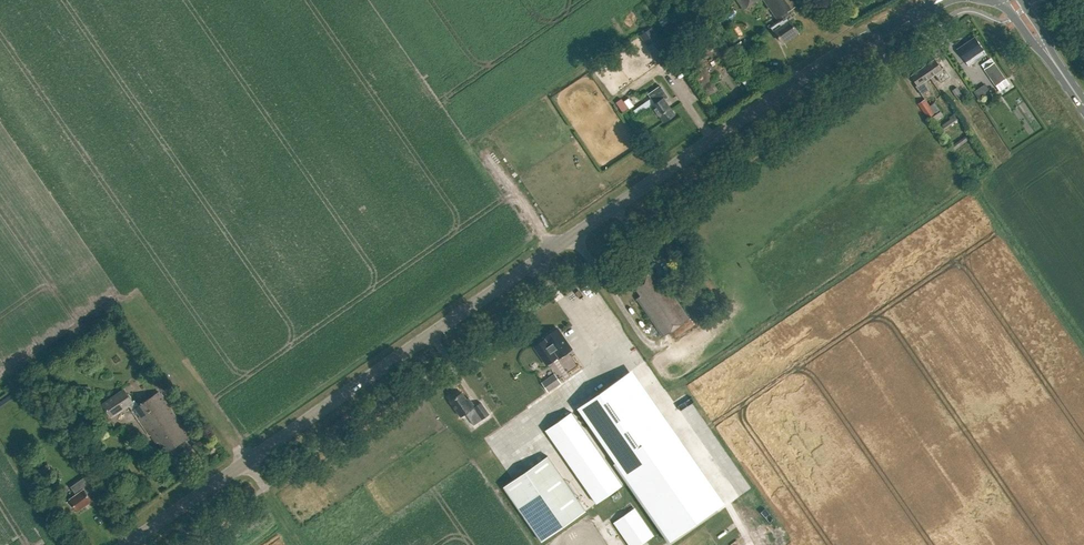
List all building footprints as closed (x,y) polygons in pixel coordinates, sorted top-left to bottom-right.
[(653,8),(648,0),(646,0),(643,2),(648,11),(653,8)] [(743,10),(757,0),(737,0),(743,10)] [(790,20),(792,19),(787,11),(803,0),(764,0),(777,18),(778,18),(783,25),(774,30),(783,43),(789,38),(790,40),(799,33),(790,20)] [(725,31),(731,42),(738,38),(731,27),(725,31)] [(645,46),(659,66),(672,57),(658,37),(645,46)] [(957,49),(969,66),(986,54),(983,50),(983,49),(975,37),(957,49)] [(923,68),(930,77),(935,74),(941,82),(949,76),(943,67),(941,68),(935,59),(923,68)] [(1005,79),(994,62),(984,69),(996,85),(1000,91),(1010,84),(1006,78),(1005,79)] [(916,86),(922,95),(931,89),(925,81),(930,77),(923,68),(911,76),(917,85),(916,86)] [(659,115),(664,122),(675,114),(665,99),(668,97),(660,86),(649,94),(655,103),(650,107),(657,117),(659,115)] [(950,91),(956,99),(961,96),(956,88),(950,91)] [(628,98),(623,101),(629,109),(633,105),(628,98)] [(940,109),(936,102),(930,106),(926,98),(918,103),(928,117),(940,109)] [(944,115),(940,110),(933,116),(936,121),(944,115)] [(951,119),(942,125),(944,128),(958,119),(954,114),(949,117),(951,119)] [(952,146),(955,149),(970,139),(967,135),(952,146)] [(689,318),(670,290),(668,291),(663,284),(660,286),(650,272),(633,284),(641,295),(636,298),(662,337),(689,318)] [(572,349),(557,328),(544,337),(545,339),(534,347),(547,365),(558,357),(559,358),(572,349)] [(542,369),(546,375),(552,370),(548,364),(542,369)] [(85,367),(83,372),(91,375),(93,370),(85,367)] [(632,370),(578,408),(670,541),(724,503),(632,370)] [(541,381),(548,391),(561,382),(554,372),(541,381)] [(457,380),(452,383),(458,393),(463,389),(457,380)] [(125,390),(101,406),(111,421),(135,404),(125,390)] [(159,442),(166,452),(190,436),(159,392),(132,410),(150,435),(151,435),(157,443),(159,442)] [(469,398),(467,400),(462,393),(450,401),(461,416),(465,413),(474,425),(489,414),(481,402),(475,407),(469,398)] [(596,503),(622,485),(571,412),(546,430),(596,503)] [(127,434),(132,441),(141,435),(136,428),(127,434)] [(535,439),(528,445),(532,450),(539,445),(535,439)] [(549,457),(504,488),(543,544),(588,514),(549,457)] [(52,470),(47,464),(36,471),(40,477),(52,470)] [(70,499),(78,510),(92,500),(88,494),(94,490),(84,477),(71,487),(77,495),(70,499)] [(615,523),(630,544),(639,544),(653,535),(635,509),(615,523)]
